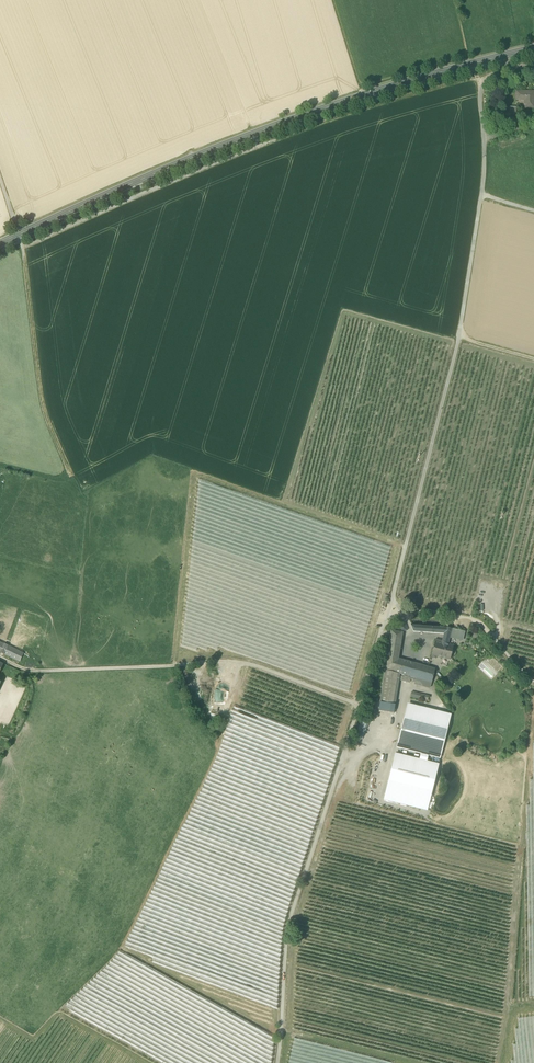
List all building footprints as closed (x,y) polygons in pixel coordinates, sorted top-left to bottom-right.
[(523,111),(533,111),(533,95),(515,95),(515,97),(518,97),(518,102),(523,102),(523,111)] [(9,621),(7,626),(30,635),(32,629),(9,621)] [(446,634),(447,628),(411,625),(414,632),(444,634),(446,634)] [(446,634),(444,634),(442,641),(442,643),(448,644),(450,637),(462,640),(464,632),(452,629),(447,628),(446,634)] [(385,670),(396,673),(399,659),(403,632),(402,632),(391,631),(388,652),(385,670)] [(442,643),(442,641),(435,640),(431,657),(434,658),(435,656),(450,660),(454,646),(448,644),(442,643)] [(20,661),(23,654),(0,643),(0,652),(20,661)] [(435,669),(399,659),(396,673),(400,674),(416,678),(432,683),(435,669)] [(395,705),(400,674),(396,673),(385,670),(380,703),(395,705)] [(429,688),(431,687),(432,683),(416,678),(415,684),(429,688)] [(215,690),(215,703),(225,703),(225,700),(228,701),(229,691),(215,690)] [(411,697),(428,701),(429,696),(412,692),(411,697)] [(408,703),(402,729),(445,740),(451,714),(408,703)] [(394,706),(380,704),(379,710),(393,713),(394,706)] [(361,722),(355,737),(361,740),(367,724),(361,722)] [(440,759),(445,740),(402,729),(397,748),(440,759)] [(396,753),(394,759),(437,770),(439,764),(396,753)] [(394,759),(389,781),(432,791),(437,770),(394,759)] [(432,791),(389,781),(384,800),(427,810),(432,791)]
